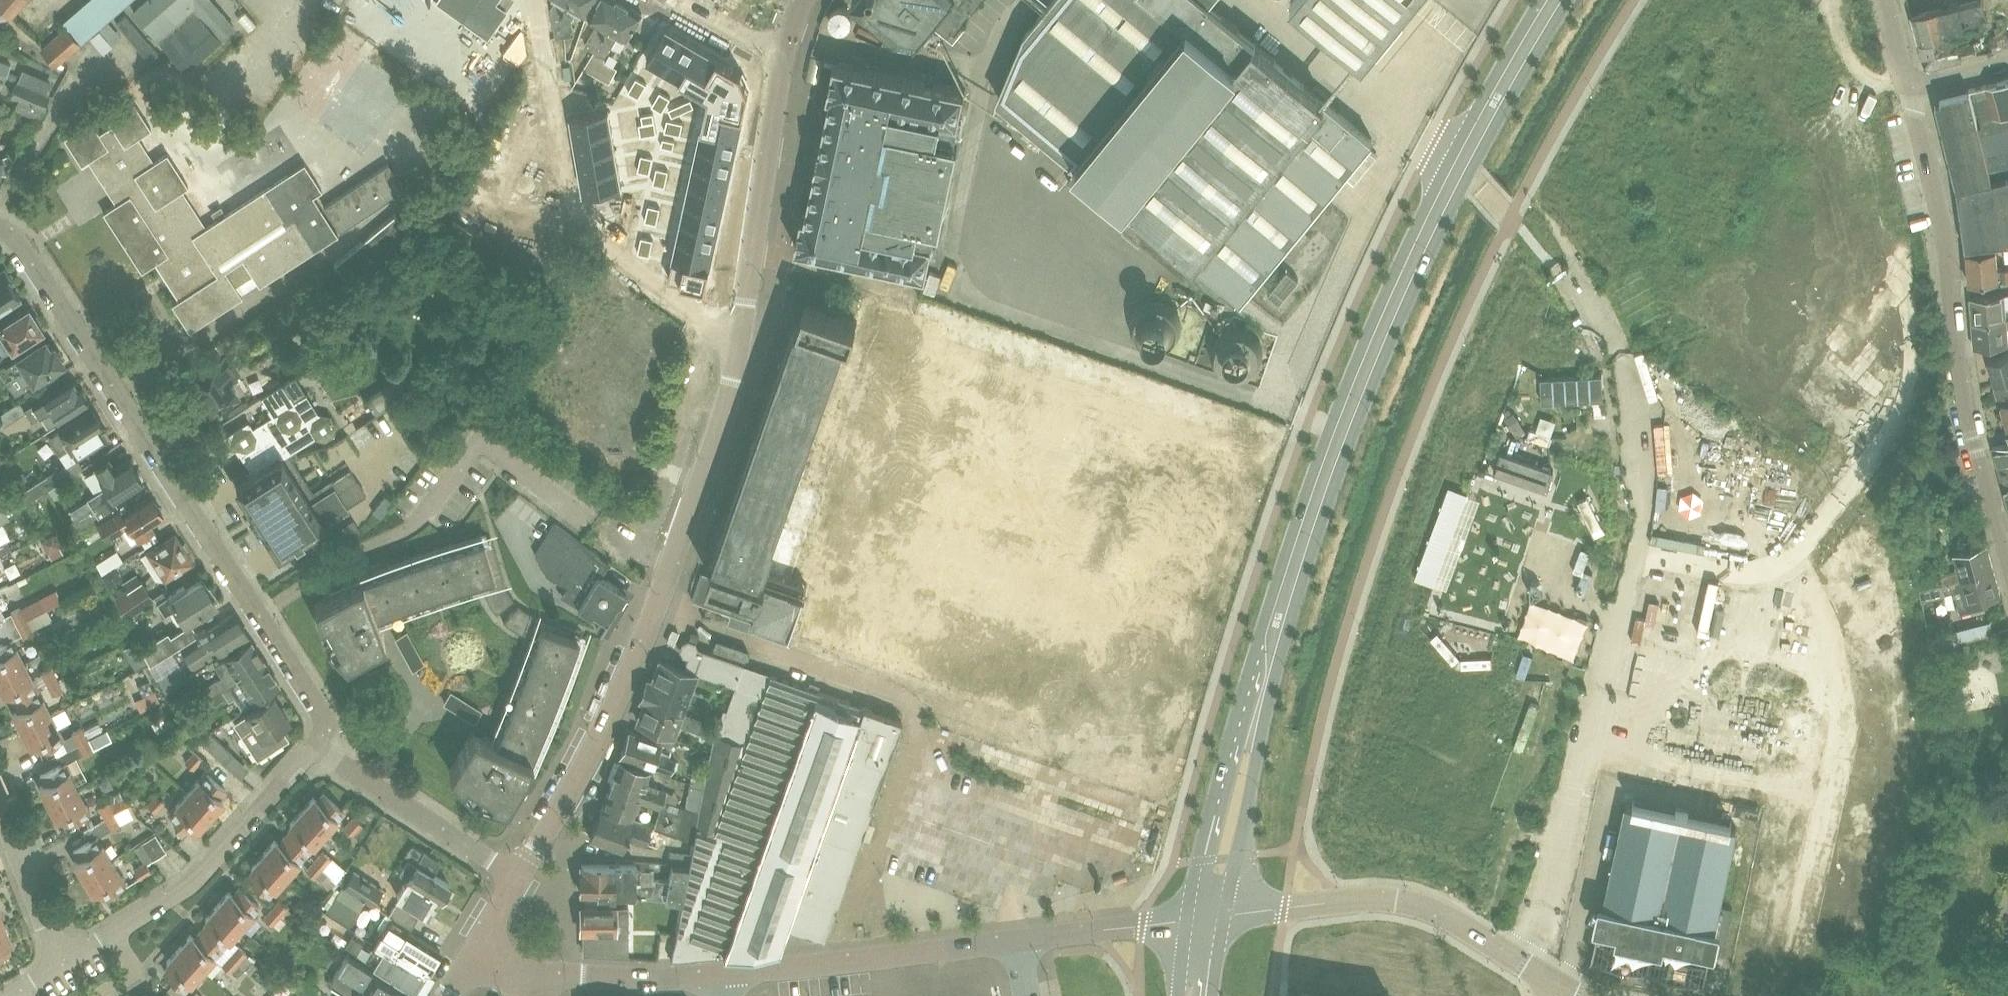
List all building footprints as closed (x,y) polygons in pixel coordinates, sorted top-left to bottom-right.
[(10,16),(24,0),(0,0),(0,7),(10,16)] [(227,17),(212,0),(144,0),(133,10),(159,38),(155,42),(179,70),(233,23),(227,17)] [(485,25),(503,0),(450,0),(485,25)] [(569,0),(557,0),(552,8),(557,36),(566,35),(562,14),(567,4),(569,0)] [(566,35),(574,34),(571,19),(577,10),(586,15),(595,0),(569,0),(567,4),(562,14),(566,35)] [(624,2),(620,0),(599,0),(589,17),(599,22),(586,45),(596,50),(624,2)] [(867,10),(863,15),(878,29),(883,23),(899,36),(917,40),(926,29),(943,44),(980,0),(855,0),(867,10)] [(1002,99),(1084,167),(1072,182),(1109,213),(1185,276),(1187,273),(1217,297),(1220,293),(1236,306),(1373,139),(1208,4),(1212,0),(1052,0),(1026,31),(1002,99)] [(1364,56),(1376,42),(1378,44),(1406,10),(1404,8),(1410,0),(1296,0),(1364,56)] [(596,50),(605,56),(618,34),(628,39),(643,13),(624,2),(596,50)] [(158,53),(125,15),(116,23),(149,61),(158,53)] [(54,65),(80,43),(64,24),(39,48),(54,65)] [(666,27),(647,59),(665,70),(684,37),(666,27)] [(516,65),(526,52),(522,30),(522,29),(503,55),(516,65)] [(684,37),(665,70),(681,79),(700,46),(684,37)] [(700,46),(681,79),(700,90),(719,57),(700,46)] [(606,63),(605,56),(596,50),(584,69),(598,77),(606,63)] [(719,57),(700,90),(709,95),(746,80),(742,70),(719,57)] [(796,246),(815,250),(927,274),(938,222),(940,223),(957,141),(955,141),(966,89),(834,61),(830,84),(828,93),(831,94),(821,145),(820,144),(816,163),(817,163),(806,214),(802,213),(796,246)] [(563,65),(566,78),(572,77),(570,64),(563,65)] [(7,71),(5,77),(16,81),(18,76),(7,71)] [(16,82),(48,94),(52,83),(21,71),(18,76),(16,81),(16,82)] [(636,78),(633,85),(643,91),(647,84),(636,78)] [(709,95),(707,106),(744,114),(750,89),(746,80),(709,95)] [(1997,123),(2007,120),(2007,80),(1973,89),(1983,126),(1996,122),(1997,123)] [(48,94),(16,82),(14,81),(8,96),(16,99),(11,110),(37,120),(48,94)] [(633,85),(629,92),(639,97),(643,91),(633,85)] [(1986,156),(1974,109),(1969,89),(1939,97),(1935,102),(1957,188),(1992,180),(1986,156)] [(660,92),(656,99),(667,105),(670,98),(660,92)] [(656,99),(652,105),(663,111),(667,105),(656,99)] [(691,99),(680,104),(683,111),(694,107),(691,99)] [(167,152),(154,161),(138,136),(151,127),(134,101),(108,118),(112,124),(99,132),(91,119),(65,136),(82,163),(89,159),(117,202),(104,211),(142,270),(155,261),(179,298),(172,303),(190,329),(242,295),(235,285),(253,274),(260,284),(338,233),(320,206),(312,195),(322,188),(304,161),(287,172),(288,173),(225,214),(221,207),(213,212),(217,218),(206,226),(181,189),(188,185),(167,152)] [(680,104),(669,109),(672,116),(683,111),(680,104)] [(707,106),(702,127),(739,135),(744,114),(707,106)] [(609,109),(571,115),(575,135),(612,129),(609,109)] [(654,113),(642,115),(643,123),(648,122),(655,121),(654,113)] [(668,119),(665,131),(673,133),(675,121),(668,119)] [(655,121),(648,122),(650,134),(657,133),(655,121)] [(675,121),(673,133),(680,134),(683,123),(675,121)] [(643,123),(640,124),(642,136),(650,134),(648,122),(643,123)] [(702,127),(698,146),(735,154),(739,135),(702,127)] [(612,129),(575,135),(578,154),(615,147),(612,129)] [(663,138),(662,146),(673,149),(675,141),(663,138)] [(698,146),(694,165),(731,173),(735,154),(698,146)] [(615,147),(578,154),(581,173),(619,166),(615,147)] [(2007,176),(2007,151),(1986,156),(1992,180),(2007,176)] [(0,157),(0,173),(1,171),(5,172),(13,158),(9,154),(2,157),(2,158),(0,157)] [(641,155),(640,163),(651,165),(653,158),(641,155)] [(388,163),(324,206),(340,231),(405,187),(388,163)] [(640,163),(638,170),(650,173),(651,165),(640,163)] [(694,165),(690,183),(727,192),(731,173),(694,165)] [(619,166),(581,173),(585,193),(622,186),(619,166)] [(657,168),(655,176),(667,178),(669,171),(657,168)] [(655,176),(654,183),(665,186),(667,178),(655,176)] [(2007,241),(2007,176),(1992,180),(1957,188),(1966,247),(1985,244),(2007,241)] [(690,183),(686,202),(723,210),(727,192),(690,183)] [(686,202),(682,221),(719,229),(723,210),(686,202)] [(649,206),(647,213),(659,216),(660,208),(649,206)] [(415,236),(395,213),(334,264),(354,287),(415,236)] [(647,213),(645,221),(657,223),(659,216),(647,213)] [(682,221),(678,240),(715,248),(719,229),(682,221)] [(642,238),(640,245),(652,248),(653,240),(642,238)] [(678,240),(673,258),(710,267),(715,248),(678,240)] [(640,245),(638,253),(650,255),(652,248),(640,245)] [(1989,281),(2007,279),(2007,268),(1997,268),(1996,249),(1966,251),(1969,282),(1989,281)] [(673,258),(669,278),(706,286),(710,267),(673,258)] [(0,272),(0,309),(20,296),(10,281),(13,280),(5,269),(0,272)] [(1299,278),(1288,269),(1268,293),(1279,302),(1299,278)] [(830,289),(827,299),(840,304),(844,294),(830,289)] [(2007,319),(2007,309),(2006,310),(2004,295),(1970,298),(1972,321),(2007,319)] [(1160,350),(1169,347),(1176,341),(1180,333),(1182,325),(1181,317),(1178,310),(1172,304),(1165,300),(1157,298),(1148,299),(1141,303),(1135,308),(1131,316),(1129,325),(1131,333),(1136,341),(1143,347),(1151,350),(1160,350)] [(694,594),(692,599),(708,604),(731,612),(752,620),(753,620),(754,619),(793,633),(807,592),(762,576),(761,576),(846,335),(853,337),(859,322),(858,322),(807,304),(805,308),(801,320),(802,320),(801,323),(797,322),(733,504),(728,519),(727,520),(718,546),(718,547),(715,556),(719,557),(718,560),(717,560),(711,574),(702,571),(694,594)] [(4,335),(12,348),(43,329),(29,307),(10,319),(9,318),(0,323),(0,338),(4,335)] [(368,323),(358,313),(343,328),(353,338),(368,323)] [(1972,321),(1974,346),(2007,344),(2007,333),(2007,328),(2007,319),(1972,321)] [(1242,379),(1251,376),(1258,370),(1262,363),(1264,354),(1263,346),(1260,339),(1254,333),(1247,329),(1239,327),(1230,328),(1223,332),(1217,337),(1213,345),(1211,354),(1213,363),(1218,370),(1225,376),(1233,379),(1242,379)] [(17,373),(25,386),(63,362),(61,360),(62,357),(58,351),(55,350),(48,339),(29,352),(27,349),(0,366),(0,371),(6,380),(17,373)] [(563,358),(570,363),(577,353),(571,348),(563,358)] [(584,358),(577,353),(570,363),(577,368),(584,358)] [(1988,358),(1994,381),(2007,377),(2007,353),(1988,358)] [(195,374),(179,384),(190,402),(194,400),(203,415),(220,404),(236,394),(227,380),(237,374),(224,355),(211,363),(195,374)] [(608,376),(602,371),(595,381),(601,386),(608,376)] [(1542,403),(1604,399),(1602,374),(1541,378),(1542,403)] [(397,376),(365,397),(376,413),(408,392),(397,376)] [(608,376),(601,386),(608,390),(615,381),(608,376)] [(1994,381),(2001,405),(2007,403),(2007,377),(1994,381)] [(50,425),(59,419),(87,401),(85,398),(86,395),(83,390),(80,390),(78,387),(72,378),(25,408),(32,420),(42,414),(50,425)] [(334,434),(336,423),(331,415),(320,413),(313,417),(300,397),(294,401),(282,383),(261,397),(272,415),(265,419),(253,427),(248,420),(227,434),(249,468),(253,465),(258,472),(295,448),(295,449),(315,436),(326,439),(334,434)] [(624,388),(618,383),(611,393),(617,397),(624,388)] [(617,404),(611,400),(604,409),(610,414),(617,404)] [(49,436),(67,463),(109,436),(102,425),(103,425),(92,409),(49,436)] [(603,424),(610,414),(604,409),(597,419),(603,424)] [(619,411),(616,419),(628,423),(630,415),(619,411)] [(608,442),(597,438),(594,446),(605,450),(608,442)] [(1998,464),(2007,462),(2007,443),(1993,447),(1998,464)] [(255,515),(260,523),(261,524),(279,552),(324,524),(323,523),(347,508),(365,496),(349,471),(331,483),(330,481),(313,492),(289,453),(295,449),(295,448),(258,472),(253,465),(249,468),(248,468),(252,475),(236,485),(244,498),(255,514),(255,515)] [(1547,491),(1554,471),(1501,452),(1494,473),(1547,491)] [(587,465),(599,469),(601,461),(590,457),(587,465)] [(118,506),(114,499),(142,482),(128,459),(114,468),(109,459),(96,468),(101,476),(101,477),(106,486),(70,509),(81,530),(97,520),(118,506)] [(1998,464),(2003,483),(2007,482),(2007,462),(1998,464)] [(596,477),(599,469),(587,465),(585,473),(596,477)] [(23,487),(0,501),(8,514),(63,479),(57,469),(25,490),(23,487)] [(1449,540),(1465,495),(1447,489),(1432,534),(1416,580),(1434,586),(1449,540)] [(571,494),(569,502),(580,506),(583,498),(571,494)] [(133,543),(138,540),(153,530),(149,523),(162,514),(151,495),(127,510),(123,503),(118,506),(97,520),(107,535),(110,536),(123,528),(133,543)] [(382,517),(393,502),(384,496),(373,510),(382,517)] [(580,506),(569,502),(566,509),(577,513),(580,506)] [(331,533),(337,543),(359,530),(353,520),(331,533)] [(555,522),(536,554),(547,573),(570,587),(564,597),(608,624),(608,623),(610,624),(629,593),(627,592),(627,591),(602,576),(609,563),(580,541),(555,522)] [(59,532),(53,535),(57,543),(64,539),(59,532)] [(156,577),(165,579),(193,561),(175,533),(142,555),(156,577)] [(315,606),(323,636),(346,661),(355,656),(378,643),(386,639),(377,616),(405,605),(435,595),(464,585),(481,580),(483,588),(484,591),(485,594),(487,599),(489,603),(492,607),(495,612),(497,614),(514,599),(512,596),(509,592),(507,588),(506,584),(505,581),(492,535),(467,542),(452,547),(422,557),(392,568),(362,579),(349,584),(332,593),(315,602),(315,606)] [(320,541),(291,559),(297,569),(325,551),(320,541)] [(0,544),(0,557),(9,552),(4,542),(0,544)] [(1943,584),(1994,570),(1987,544),(1954,554),(1959,570),(1941,575),(1943,584)] [(59,547),(48,553),(52,559),(63,553),(59,547)] [(98,563),(104,574),(126,559),(120,549),(98,563)] [(1987,604),(1986,599),(2001,594),(1994,570),(1943,584),(1924,589),(1926,601),(1949,595),(1952,606),(1954,605),(1956,613),(1987,604)] [(116,597),(126,615),(156,596),(144,578),(116,597)] [(177,608),(186,622),(216,603),(215,601),(217,599),(210,587),(207,589),(201,580),(187,589),(184,585),(168,595),(169,595),(158,603),(166,615),(177,608)] [(519,604),(504,621),(507,623),(510,626),(513,628),(518,631),(522,634),(526,635),(529,636),(537,639),(531,655),(520,684),(508,713),(496,741),(473,731),(470,737),(454,762),(450,769),(474,794),(506,804),(515,788),(525,773),(527,770),(532,758),(545,728),(557,699),(568,669),(574,654),(582,630),(537,615),(534,614),(530,612),(526,610),(523,607),(519,604)] [(19,608),(10,612),(16,624),(25,620),(20,610),(19,608)] [(39,613),(25,620),(29,629),(53,618),(48,608),(39,613)] [(217,655),(249,635),(234,612),(207,629),(206,628),(198,633),(172,649),(181,662),(189,657),(194,666),(215,653),(217,655)] [(1949,630),(1949,631),(1953,644),(1994,634),(1991,619),(1949,630)] [(25,620),(16,624),(21,634),(22,636),(30,631),(29,629),(25,620)] [(172,649),(198,633),(191,623),(171,636),(168,632),(142,648),(151,663),(172,649)] [(413,670),(414,669),(416,668),(425,663),(421,656),(407,631),(403,633),(396,637),(395,637),(413,670)] [(1953,644),(1949,631),(1931,635),(1933,649),(1953,644)] [(0,644),(0,674),(23,663),(11,639),(0,644)] [(199,704),(223,689),(266,662),(251,640),(224,657),(226,659),(215,665),(222,676),(193,695),(199,704)] [(862,818),(855,816),(890,716),(698,648),(694,642),(689,640),(683,643),(681,649),(684,654),(689,656),(686,667),(697,671),(736,684),(726,709),(723,708),(714,732),(707,769),(704,788),(699,812),(694,841),(689,866),(683,899),(675,940),(671,959),(778,949),(787,924),(813,934),(849,833),(856,835),(862,818)] [(642,698),(682,713),(687,700),(706,707),(710,696),(691,689),(696,674),(660,661),(653,681),(649,679),(642,698)] [(253,701),(280,684),(266,662),(223,689),(229,699),(234,695),(242,708),(253,701)] [(37,689),(23,663),(0,674),(0,687),(3,693),(8,690),(13,701),(37,689)] [(160,681),(166,692),(192,675),(185,665),(160,681)] [(47,684),(56,680),(50,668),(42,672),(47,684)] [(56,680),(47,684),(53,696),(62,691),(56,680)] [(22,729),(50,714),(37,689),(13,701),(18,710),(13,713),(22,729)] [(186,690),(172,699),(176,704),(180,710),(184,707),(193,701),(186,690)] [(159,698),(155,691),(136,701),(141,711),(160,701),(159,698)] [(480,708),(454,692),(451,691),(444,703),(475,722),(476,721),(479,716),(480,714),(482,710),(481,709),(480,708)] [(247,715),(241,719),(235,722),(258,758),(288,738),(281,726),(290,720),(274,696),(246,714),(247,715)] [(704,721),(682,713),(642,698),(642,699),(645,700),(638,720),(674,733),(678,723),(701,732),(704,721)] [(22,729),(30,744),(34,742),(38,750),(62,738),(50,714),(22,729)] [(151,724),(156,733),(166,728),(161,719),(151,724)] [(98,723),(84,730),(88,737),(102,730),(98,723)] [(79,745),(87,741),(81,728),(73,732),(79,745)] [(656,732),(653,739),(630,730),(621,755),(652,767),(652,766),(671,773),(676,760),(657,753),(661,742),(673,746),(675,739),(656,732)] [(107,731),(88,740),(92,749),(111,740),(107,731)] [(211,734),(198,742),(217,759),(223,764),(233,753),(211,734)] [(48,802),(76,787),(64,763),(83,753),(84,756),(93,752),(87,741),(79,745),(56,756),(60,765),(40,775),(44,783),(40,786),(48,802)] [(192,771),(201,760),(194,754),(184,764),(192,771)] [(646,781),(650,771),(619,760),(611,780),(664,799),(667,791),(658,787),(658,786),(646,781)] [(694,767),(691,783),(704,788),(707,769),(694,767)] [(188,792),(211,814),(223,800),(219,797),(225,790),(206,772),(188,792)] [(686,808),(664,799),(611,780),(602,805),(633,817),(639,801),(660,809),(655,827),(694,841),(699,812),(686,808)] [(699,812),(704,788),(691,783),(686,808),(699,812)] [(76,787),(48,802),(56,817),(60,815),(65,823),(88,811),(76,787)] [(105,818),(112,814),(126,808),(118,792),(105,798),(106,803),(99,806),(105,818)] [(200,827),(211,814),(188,792),(170,812),(190,830),(196,823),(200,827)] [(325,831),(337,817),(343,811),(323,793),(317,800),(313,796),(302,809),(325,831)] [(155,795),(147,806),(156,813),(165,802),(155,795)] [(1627,803),(1593,956),(1704,980),(1737,827),(1627,803)] [(286,834),(306,852),(325,831),(302,809),(290,823),(294,826),(286,834)] [(652,826),(652,828),(601,810),(591,838),(622,849),(626,838),(646,845),(653,826),(652,826)] [(112,814),(105,818),(111,830),(118,826),(112,814)] [(353,833),(361,824),(354,817),(346,826),(353,833)] [(142,842),(154,859),(166,851),(155,834),(142,842)] [(275,839),(263,853),(287,874),(306,852),(286,834),(279,843),(275,839)] [(83,876),(110,860),(96,837),(73,851),(78,858),(74,861),(83,876)] [(412,844),(405,856),(417,863),(424,851),(412,844)] [(409,878),(398,896),(429,915),(440,897),(441,898),(450,883),(433,873),(440,861),(424,851),(417,863),(408,877),(409,878)] [(323,852),(306,873),(315,881),(332,860),(323,852)] [(263,853),(251,866),(255,869),(249,876),(269,894),(287,874),(263,853)] [(669,853),(668,862),(689,864),(690,854),(669,853)] [(110,860),(83,876),(92,891),(97,889),(102,896),(124,882),(110,860)] [(135,869),(140,877),(151,871),(146,862),(135,869)] [(637,882),(637,863),(582,863),(581,892),(614,892),(614,894),(671,898),(683,899),(689,866),(673,864),(669,880),(655,878),(655,882),(637,882)] [(356,873),(355,874),(347,888),(374,905),(381,893),(383,890),(365,878),(356,873)] [(241,925),(253,912),(259,905),(239,887),(233,894),(229,891),(217,904),(241,925)] [(363,904),(341,890),(328,911),(350,924),(363,904)] [(581,905),(581,932),(585,932),(585,950),(629,949),(628,919),(636,919),(636,905),(616,905),(615,898),(597,899),(597,905),(581,905)] [(281,899),(263,919),(270,925),(288,906),(281,899)] [(397,902),(390,914),(412,928),(419,916),(397,902)] [(229,939),(241,925),(217,904),(205,917),(209,921),(203,928),(202,929),(221,947),(223,945),(229,939)] [(440,950),(408,930),(390,919),(375,944),(376,944),(393,955),(394,952),(426,972),(440,950)] [(9,951),(6,943),(11,941),(4,924),(0,926),(0,955),(9,951)] [(202,929),(200,931),(194,938),(190,934),(178,947),(202,968),(214,955),(220,948),(221,947),(202,929)] [(346,947),(345,947),(357,954),(363,943),(364,943),(364,942),(352,935),(349,941),(347,944),(346,946),(346,947)] [(415,989),(426,972),(394,952),(393,955),(376,944),(366,959),(415,989)] [(178,947),(167,961),(171,964),(165,971),(184,989),(202,968),(178,947)] [(239,947),(222,964),(229,971),(237,978),(253,960),(246,953),(239,947)] [(413,993),(348,953),(329,983),(343,992),(350,995),(412,995),(413,993)] [(273,992),(274,993),(278,995),(286,995),(291,988),(280,981),(273,992)]
